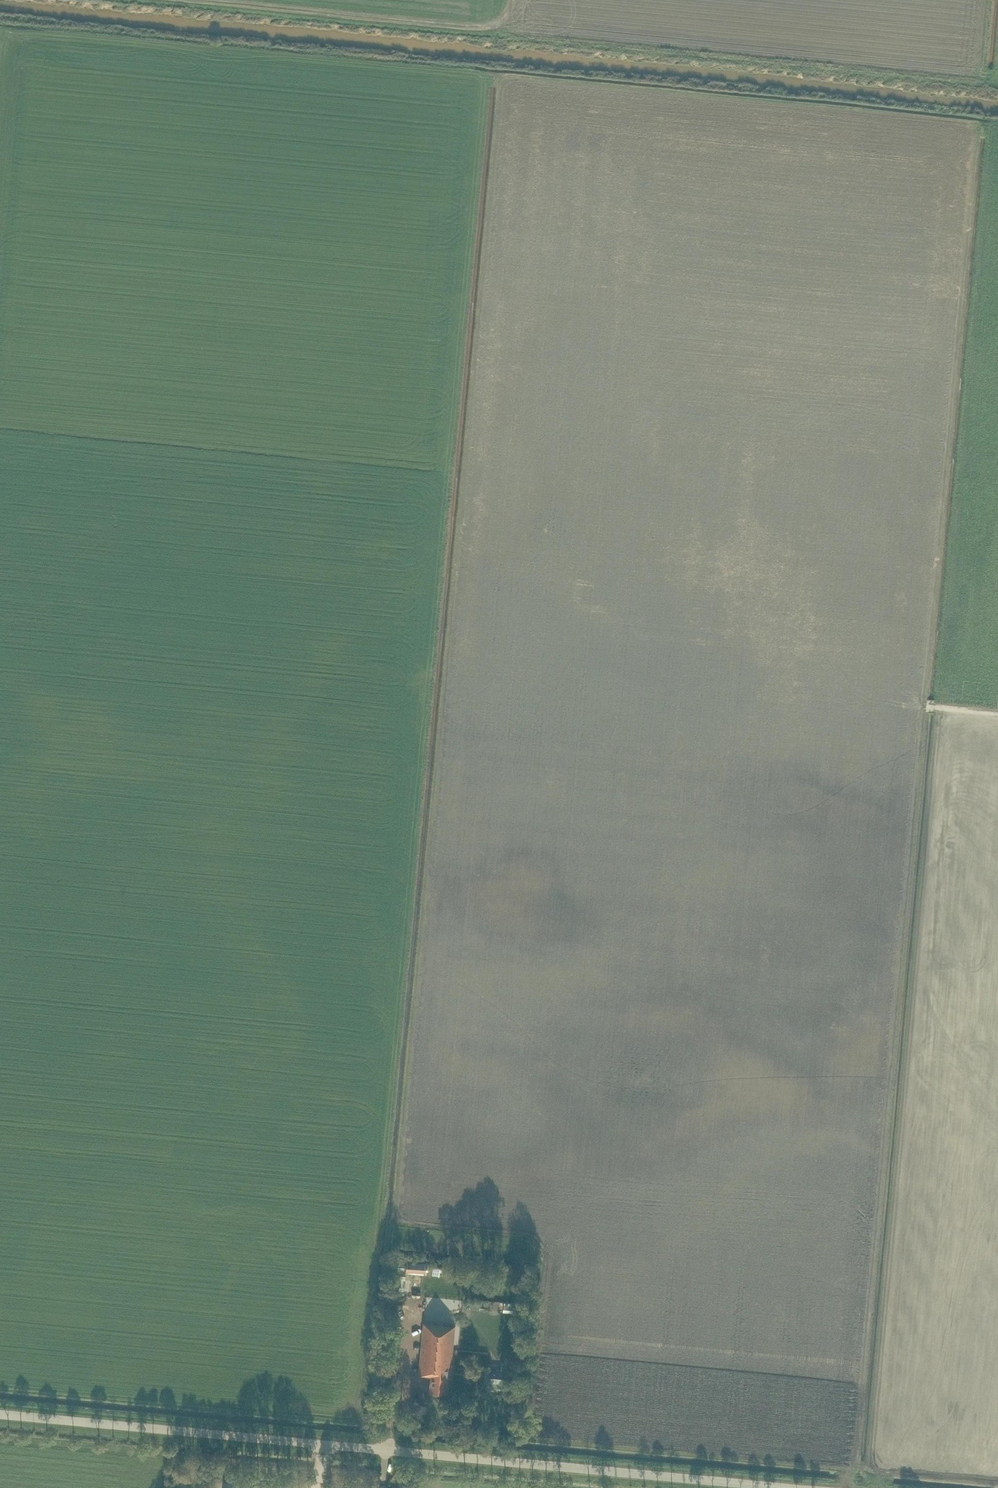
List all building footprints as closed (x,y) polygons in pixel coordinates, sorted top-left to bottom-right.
[(406,1272),(425,1274),(427,1263),(407,1261),(406,1264),(407,1264),(406,1272)] [(393,1277),(391,1294),(404,1295),(405,1278),(393,1277)] [(450,1377),(454,1325),(424,1323),(419,1375),(431,1376),(430,1391),(447,1393),(448,1377),(450,1377)] [(491,1371),(490,1383),(506,1384),(507,1372),(491,1371)]
